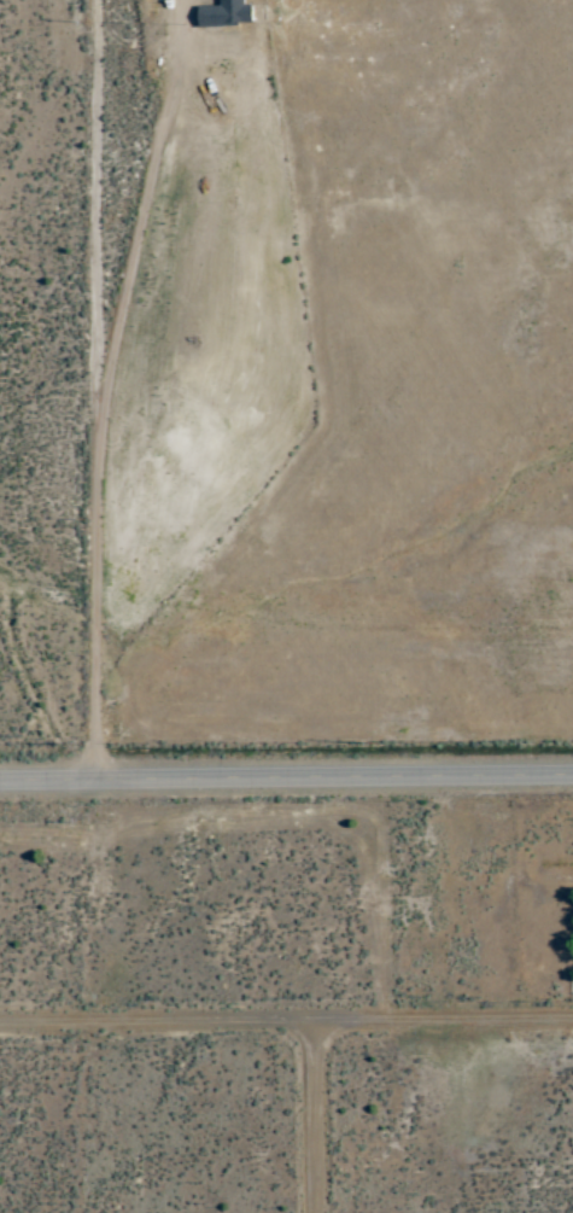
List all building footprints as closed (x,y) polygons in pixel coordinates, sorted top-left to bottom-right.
[(219,6),(198,7),(199,27),(253,26),(252,6),(244,6),(244,0),(219,0),(219,6)]
